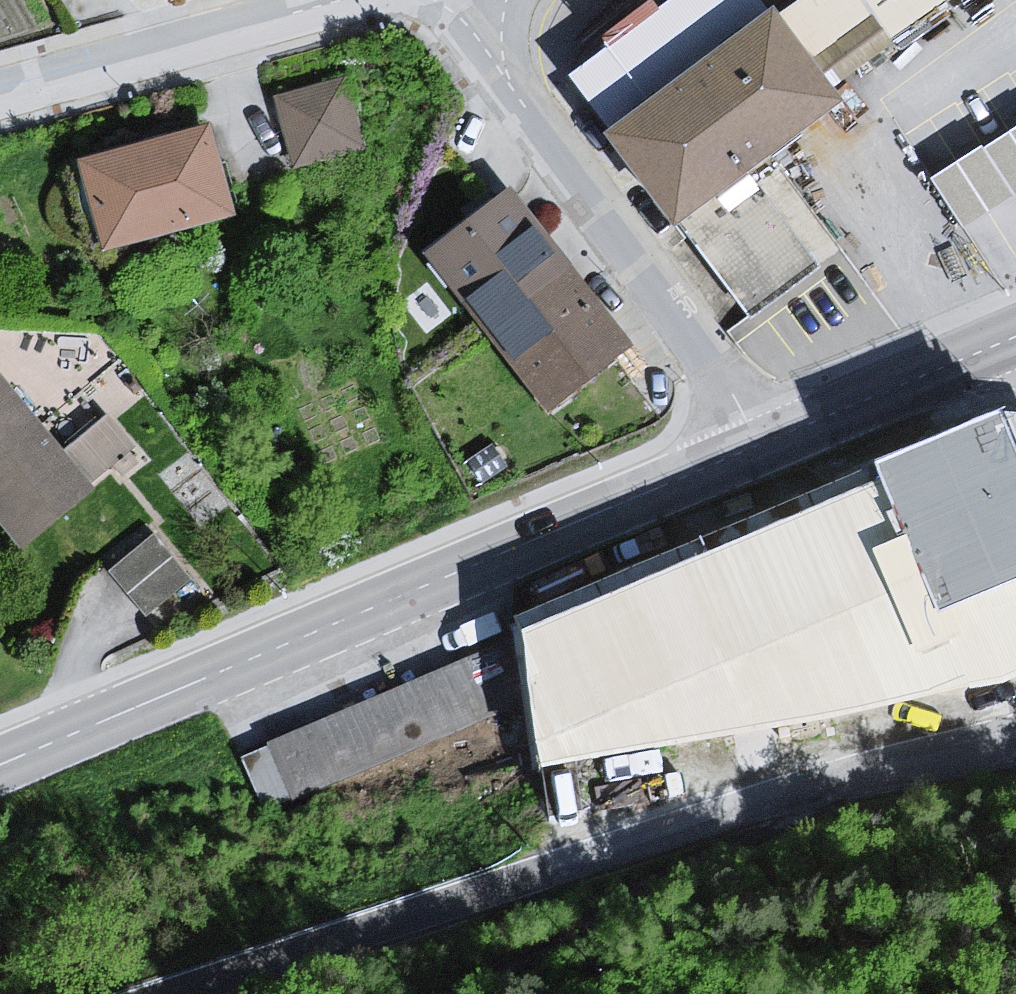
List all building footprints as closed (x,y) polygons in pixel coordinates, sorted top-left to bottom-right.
[(840,72),(943,0),(790,0),(840,72)] [(773,5),(607,128),(674,217),(840,94),(773,5)] [(350,79),(278,96),(295,166),(366,148),(350,79)] [(928,175),(962,229),(1012,197),(1014,199),(1015,198),(1015,123),(982,146),(979,142),(928,175)] [(207,125),(79,161),(105,251),(233,214),(207,125)] [(510,190),(427,252),(547,409),(630,347),(510,190)] [(21,538),(106,469),(119,486),(150,461),(107,409),(58,448),(0,378),(0,512),(21,538)] [(522,631),(532,701),(541,760),(849,707),(970,676),(971,684),(1015,672),(1015,452),(1000,414),(877,464),(882,477),(522,631)] [(154,534),(109,569),(145,614),(190,579),(154,534)] [(532,701),(522,631),(242,757),(263,814),(532,701)]
